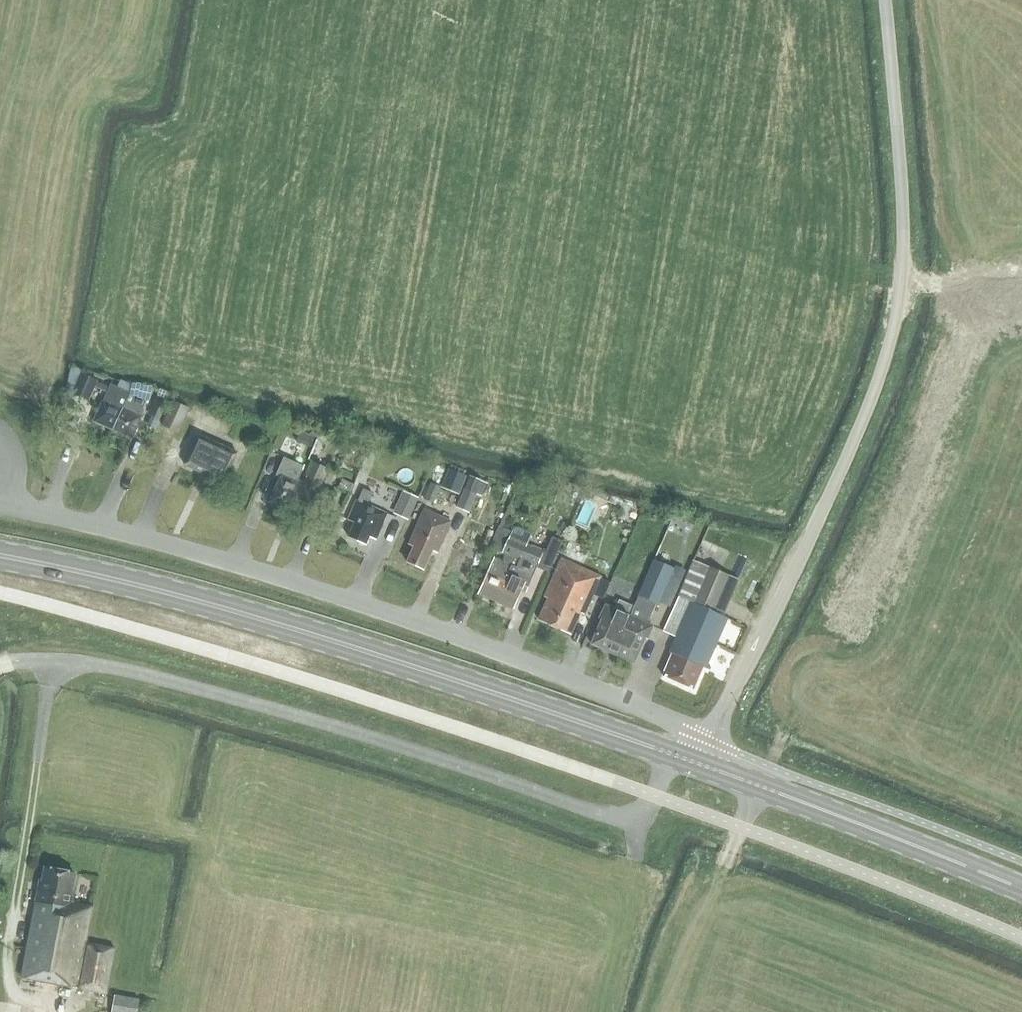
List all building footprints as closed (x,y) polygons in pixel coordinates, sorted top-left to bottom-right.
[(69,367),(65,390),(79,392),(83,369),(69,367)] [(101,399),(91,421),(112,430),(125,400),(128,392),(110,384),(103,400),(101,399)] [(135,394),(131,402),(125,400),(112,430),(131,438),(143,409),(141,409),(146,398),(135,394)] [(159,419),(167,402),(157,397),(149,414),(159,419)] [(188,408),(171,401),(161,426),(178,433),(188,408)] [(184,465),(221,482),(235,453),(197,435),(184,465)] [(288,510),(303,479),(298,478),(304,464),(283,455),(275,474),(280,475),(269,502),(288,510)] [(303,479),(288,510),(310,519),(323,490),(318,488),(327,468),(310,461),(303,479)] [(468,512),(475,493),(475,492),(481,494),(486,482),(470,475),(464,488),(456,507),(468,512)] [(434,503),(441,486),(430,482),(423,498),(434,503)] [(558,489),(550,486),(545,498),(554,501),(558,489)] [(355,502),(354,502),(347,519),(352,522),(347,536),(365,545),(368,536),(376,539),(386,514),(366,506),(371,493),(361,489),(355,502)] [(417,497),(403,491),(394,513),(407,519),(417,497)] [(438,553),(450,521),(421,509),(407,543),(412,546),(404,561),(423,569),(432,551),(438,553)] [(494,558),(478,593),(494,600),(509,565),(514,567),(528,532),(518,527),(510,531),(497,525),(489,547),(504,554),(501,561),(494,558)] [(509,565),(494,600),(512,608),(522,585),(526,587),(535,567),(547,573),(561,541),(550,537),(544,552),(526,544),(531,533),(528,532),(514,567),(509,565)] [(670,654),(662,674),(693,687),(701,668),(704,669),(725,618),(722,617),(737,580),(693,556),(661,631),(673,637),(667,653),(670,654)] [(548,596),(538,619),(569,633),(579,612),(583,614),(599,577),(560,560),(545,595),(548,596)] [(590,643),(633,661),(643,637),(646,638),(651,626),(646,624),(654,604),(657,605),(671,570),(652,562),(633,607),(618,600),(614,609),(604,605),(598,620),(600,621),(590,643)] [(35,901),(20,976),(76,987),(76,989),(105,994),(114,947),(85,942),(92,906),(69,902),(74,874),(46,869),(44,881),(42,881),(37,902),(35,901)] [(110,1011),(136,1011),(139,999),(114,994),(110,1011)]
